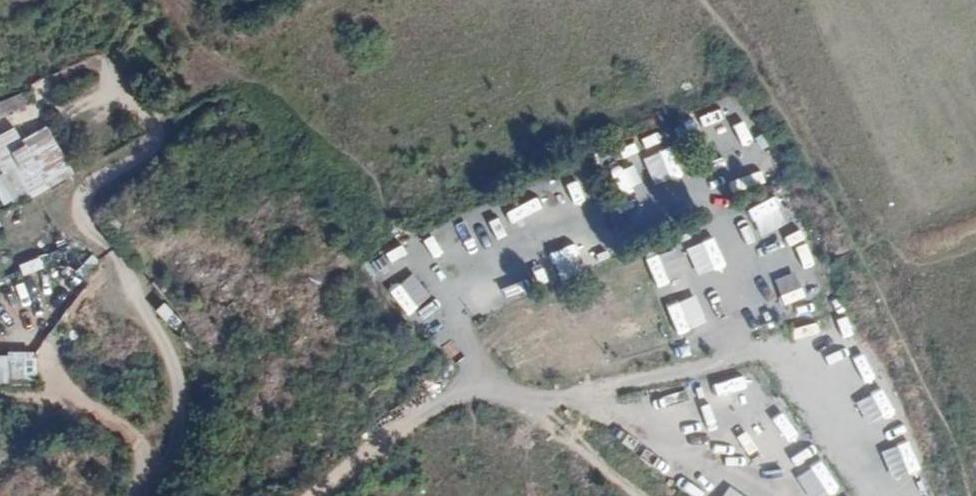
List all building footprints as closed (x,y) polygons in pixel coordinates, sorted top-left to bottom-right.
[(706,111),(722,148),(738,141),(721,104),(706,111)] [(75,173),(50,124),(24,138),(17,125),(0,134),(0,193),(8,208),(75,173)] [(644,142),(613,151),(617,163),(648,153),(644,142)] [(537,186),(498,203),(511,231),(550,213),(537,186)] [(780,200),(757,213),(762,222),(785,209),(780,200)] [(772,250),(799,240),(788,212),(761,222),(772,250)] [(602,260),(594,241),(571,251),(579,270),(602,260)] [(677,344),(707,335),(680,247),(650,256),(677,344)] [(365,260),(373,274),(389,266),(381,251),(365,260)] [(783,267),(795,296),(823,286),(811,256),(783,267)] [(507,269),(484,279),(496,308),(520,298),(507,269)] [(404,315),(429,298),(411,272),(386,290),(404,315)] [(160,302),(151,311),(171,330),(180,321),(160,302)] [(820,331),(846,324),(842,311),(817,319),(820,331)] [(39,384),(39,352),(0,352),(0,383),(39,384)] [(834,371),(851,397),(875,382),(859,356),(834,371)] [(880,424),(889,420),(878,396),(869,400),(880,424)] [(868,433),(878,463),(905,455),(896,425),(868,433)] [(850,454),(840,459),(853,482),(862,477),(850,454)] [(915,466),(903,469),(908,493),(921,490),(915,466)] [(817,477),(827,495),(842,495),(829,471),(817,477)] [(676,486),(694,495),(716,495),(681,477),(676,486)] [(869,487),(858,493),(859,495),(874,495),(869,487)]
